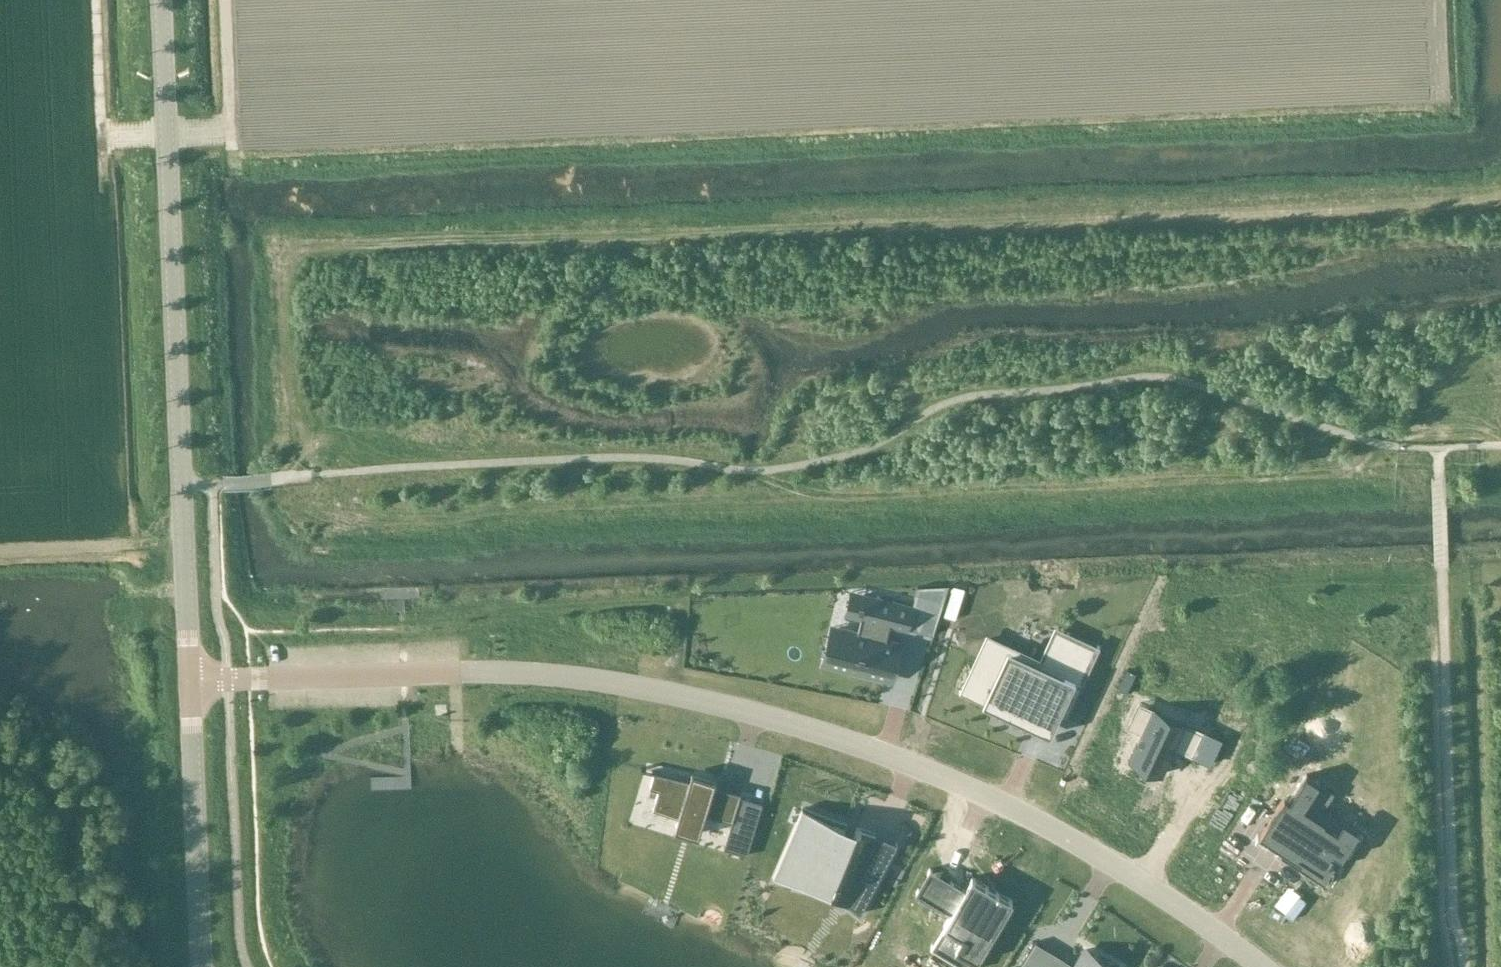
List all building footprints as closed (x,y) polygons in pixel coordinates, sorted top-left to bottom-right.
[(839,628),(830,665),(885,678),(895,641),(887,639),(891,624),(907,628),(912,606),(864,594),(863,595),(864,596),(862,603),(861,603),(860,607),(861,608),(860,613),(859,613),(859,614),(859,616),(861,617),(858,632),(839,628)] [(1099,650),(1058,632),(1039,671),(1010,658),(1014,651),(989,639),(976,666),(980,668),(967,695),(982,702),(984,699),(1034,722),(1041,706),(1067,718),(1099,650)] [(1193,756),(1204,732),(1140,703),(1129,726),(1142,732),(1128,760),(1129,760),(1128,761),(1130,761),(1131,759),(1134,760),(1133,761),(1162,774),(1175,747),(1193,756)] [(654,773),(650,787),(659,790),(653,809),(679,817),(676,827),(700,834),(706,814),(732,822),(741,792),(715,785),(716,779),(692,772),(690,778),(653,770),(652,772),(654,773)] [(1296,862),(1318,876),(1334,852),(1339,855),(1353,833),(1340,825),(1337,830),(1318,818),(1334,792),(1306,774),(1267,834),(1287,847),(1281,856),(1283,857),(1288,848),(1300,855),(1296,862)] [(859,912),(861,912),(886,865),(862,856),(871,834),(875,835),(876,833),(856,825),(854,831),(845,827),(845,826),(802,804),(773,879),(803,885),(810,868),(836,878),(834,883),(867,896),(859,912)] [(952,881),(937,905),(951,913),(944,925),(963,936),(956,948),(977,961),(1012,901),(972,877),(965,889),(952,881)] [(1022,965),(1025,966),(1036,966),(1047,948),(1036,941),(1022,965)] [(1087,949),(1076,966),(1116,966),(1087,949)]
